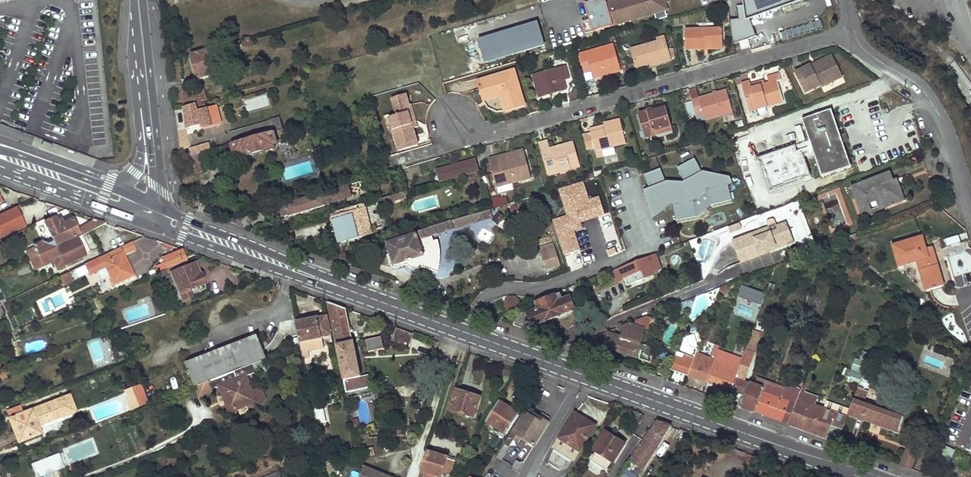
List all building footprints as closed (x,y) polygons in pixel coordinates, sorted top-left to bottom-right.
[(606,2),(613,26),(667,10),(665,3),(664,0),(613,0),(606,2)] [(743,6),(745,21),(750,19),(803,0),(742,0),(743,6)] [(606,2),(594,6),(601,29),(613,26),(606,2)] [(755,36),(750,19),(745,21),(743,6),(737,7),(738,19),(731,20),(732,45),(755,36)] [(538,22),(479,41),(486,63),(545,45),(538,22)] [(723,45),(722,29),(685,30),(686,50),(705,50),(704,46),(723,45)] [(669,50),(665,37),(657,39),(657,42),(630,50),(636,68),(650,64),(663,60),(664,62),(671,60),(671,59),(669,50)] [(750,47),(748,40),(739,42),(741,50),(750,47)] [(621,70),(614,45),(579,55),(584,73),(592,70),(602,67),(604,75),(621,70)] [(191,54),(197,79),(219,72),(212,48),(191,54)] [(832,55),(811,66),(813,69),(833,59),(832,55)] [(843,77),(833,59),(813,69),(811,66),(811,65),(795,73),(805,93),(821,86),(821,88),(843,77)] [(566,90),(563,80),(569,78),(565,66),(533,75),(539,98),(549,95),(548,90),(556,87),(557,93),(566,90)] [(602,67),(592,70),(594,78),(604,75),(602,67)] [(477,81),(481,94),(498,89),(501,96),(505,112),(525,106),(514,70),(477,81)] [(741,84),(750,112),(783,102),(777,82),(781,81),(779,74),(767,77),(769,83),(765,84),(752,88),(751,85),(750,81),(741,84)] [(183,89),(185,107),(204,102),(207,101),(204,89),(191,92),(189,88),(183,89)] [(498,89),(481,94),(483,101),(501,96),(498,89)] [(733,112),(727,91),(692,101),(696,115),(703,113),(705,119),(733,112)] [(185,108),(187,128),(201,125),(202,128),(221,122),(216,106),(206,109),(204,102),(185,107),(185,108)] [(394,110),(396,116),(408,112),(413,129),(416,128),(410,105),(394,110)] [(639,115),(645,139),(654,136),(654,132),(672,127),(666,107),(653,111),(653,112),(648,114),(647,112),(639,115)] [(802,120),(822,177),(851,167),(831,110),(802,120)] [(413,129),(408,112),(396,116),(389,118),(399,151),(418,146),(413,129)] [(280,118),(261,124),(264,136),(283,130),(280,118)] [(590,133),(595,151),(626,144),(620,120),(604,124),(604,126),(605,130),(590,133)] [(229,133),(232,145),(264,136),(261,124),(229,133)] [(672,127),(654,132),(654,136),(673,131),(672,127)] [(274,148),(273,145),(277,144),(275,136),(277,135),(278,138),(286,136),(284,129),(283,130),(264,136),(232,145),(235,156),(242,154),(249,152),(250,155),(274,148)] [(540,145),(548,171),(558,168),(559,173),(580,167),(574,142),(563,145),(562,148),(562,150),(559,151),(559,149),(556,148),(550,149),(548,142),(540,145)] [(189,149),(190,157),(199,154),(211,151),(208,143),(189,149)] [(614,148),(603,149),(604,156),(615,155),(614,148)] [(524,150),(498,157),(499,162),(509,160),(508,157),(524,153),(524,150)] [(680,155),(682,162),(691,159),(688,152),(680,155)] [(489,159),(496,187),(497,187),(512,183),(531,178),(524,153),(508,157),(509,160),(499,162),(498,157),(489,159)] [(201,171),(199,154),(190,157),(192,173),(201,171)] [(660,168),(644,174),(649,188),(643,190),(647,201),(652,199),(658,215),(671,205),(673,205),(676,221),(696,217),(693,202),(694,201),(707,191),(708,190),(712,206),(732,200),(728,185),(732,184),(730,176),(702,171),(701,171),(694,158),(677,167),(684,181),(682,182),(665,182),(660,168)] [(478,172),(475,161),(464,164),(467,175),(478,172)] [(439,183),(467,175),(464,164),(436,172),(439,183)] [(851,187),(861,215),(872,210),(869,204),(879,201),(882,210),(903,202),(896,185),(894,186),(892,181),(890,181),(887,174),(851,187)] [(512,183),(497,187),(499,194),(514,190),(512,183)] [(342,187),(338,188),(341,200),(352,197),(348,185),(342,187)] [(694,201),(693,202),(696,217),(712,206),(708,190),(707,191),(694,201)] [(398,194),(388,197),(390,202),(400,199),(398,194)] [(493,203),(494,208),(508,203),(507,199),(493,203)] [(658,215),(652,199),(647,201),(654,218),(658,215)] [(372,234),(363,204),(331,214),(333,217),(331,217),(338,244),(372,234)] [(0,216),(0,222),(0,223),(0,238),(24,227),(16,208),(0,216)] [(423,268),(437,273),(439,262),(439,249),(437,240),(433,241),(431,236),(477,221),(477,222),(491,218),(489,210),(428,228),(428,229),(415,232),(415,235),(388,244),(391,254),(395,265),(405,262),(407,265),(409,267),(415,265),(423,268)] [(251,213),(226,221),(249,229),(251,213)] [(479,232),(503,223),(500,215),(476,223),(479,232)] [(30,261),(74,240),(105,224),(105,223),(94,219),(76,230),(71,220),(62,225),(61,222),(59,221),(56,222),(54,218),(44,223),(53,242),(47,245),(42,243),(33,246),(34,248),(26,252),(30,261)] [(769,228),(733,242),(741,263),(770,252),(770,251),(769,248),(793,239),(787,222),(777,226),(778,230),(771,233),(769,228)] [(946,246),(961,243),(958,235),(944,239),(946,246)] [(943,286),(932,247),(926,249),(923,238),(894,246),(899,267),(918,261),(927,291),(943,286)] [(793,239),(769,248),(770,251),(794,242),(793,239)] [(74,240),(30,261),(34,270),(59,258),(63,266),(82,257),(74,240)] [(132,242),(84,265),(88,274),(89,275),(105,267),(114,285),(133,276),(123,255),(135,250),(132,242)] [(825,246),(827,252),(841,247),(836,242),(835,242),(825,246)] [(553,243),(539,248),(547,271),(560,266),(553,243)] [(182,250),(165,257),(163,259),(164,262),(157,265),(158,268),(154,270),(156,274),(186,260),(182,250)] [(350,266),(353,252),(330,259),(350,266)] [(395,265),(391,254),(388,255),(391,266),(392,267),(393,268),(394,269),(395,269),(396,269),(407,265),(406,264),(405,262),(395,265)] [(620,268),(624,279),(625,278),(638,273),(642,272),(645,279),(653,276),(652,273),(661,270),(655,254),(620,268)] [(167,276),(172,274),(183,301),(192,297),(189,290),(197,287),(199,291),(204,289),(203,285),(206,284),(202,274),(197,276),(193,264),(175,272),(173,267),(160,273),(162,277),(167,275),(167,276)] [(611,272),(616,284),(625,280),(625,278),(624,279),(620,268),(611,272)] [(69,272),(58,277),(61,282),(72,278),(69,272)] [(726,297),(729,288),(725,286),(720,288),(717,297),(719,298),(720,295),(726,297)] [(197,287),(189,290),(192,297),(200,294),(199,291),(197,287)] [(956,290),(968,343),(970,342),(970,287),(956,290)] [(532,326),(533,327),(574,310),(570,297),(563,300),(560,294),(543,300),(545,306),(538,309),(528,313),(527,311),(517,315),(514,325),(528,330),(529,327),(532,326)] [(507,311),(519,307),(519,306),(516,300),(513,298),(509,298),(505,300),(504,304),(507,311)] [(543,300),(536,303),(538,309),(545,306),(543,300)] [(328,302),(337,346),(354,342),(346,309),(328,302)] [(324,347),(322,337),(325,337),(327,343),(333,341),(328,316),(296,322),(303,359),(309,357),(308,351),(324,347)] [(595,345),(592,354),(601,357),(604,348),(636,359),(641,346),(640,346),(645,330),(644,330),(645,326),(639,324),(637,327),(629,324),(625,326),(621,339),(619,338),(620,336),(614,334),(614,330),(591,339),(595,345)] [(696,354),(698,350),(690,347),(686,333),(684,332),(671,370),(688,376),(696,354)] [(196,387),(253,365),(266,359),(257,336),(187,363),(196,387)] [(382,337),(366,340),(368,352),(384,349),(382,337)] [(337,346),(344,381),(355,378),(361,377),(354,342),(337,346)] [(718,350),(719,346),(715,345),(711,359),(696,354),(688,376),(707,383),(707,382),(718,350)] [(718,350),(707,382),(731,391),(742,358),(718,350)] [(742,358),(731,391),(727,403),(741,407),(749,383),(744,381),(753,352),(745,350),(742,358)] [(859,386),(867,364),(870,356),(864,353),(860,361),(855,359),(851,371),(846,368),(844,375),(852,378),(850,382),(859,386)] [(790,358),(786,371),(801,376),(803,370),(801,369),(803,363),(790,358)] [(898,434),(903,417),(863,402),(859,401),(863,390),(864,389),(864,390),(867,388),(869,385),(867,381),(866,381),(871,365),(867,364),(859,386),(850,410),(848,416),(898,434)] [(200,397),(213,392),(212,390),(220,387),(230,412),(255,402),(262,405),(266,399),(261,387),(251,391),(245,377),(256,373),(253,365),(196,387),(200,397)] [(355,378),(344,381),(346,388),(357,385),(355,378)] [(749,383),(741,407),(789,425),(802,392),(788,387),(787,389),(783,400),(762,392),(766,381),(757,378),(755,385),(749,383)] [(787,389),(766,381),(762,392),(783,400),(787,389)] [(127,391),(130,399),(136,397),(140,408),(149,405),(141,386),(127,391)] [(196,387),(189,390),(193,400),(200,397),(196,387)] [(802,392),(789,425),(838,443),(847,418),(825,410),(816,406),(819,398),(806,393),(807,389),(803,388),(802,392)] [(457,391),(451,410),(474,417),(480,398),(457,391)] [(69,396),(22,414),(10,419),(9,419),(18,442),(41,434),(38,426),(75,411),(69,396)] [(127,400),(132,412),(140,408),(136,397),(130,399),(127,400)] [(499,402),(487,422),(507,434),(519,415),(499,402)] [(828,402),(825,410),(847,418),(848,416),(850,410),(828,402)] [(312,404),(316,425),(325,423),(321,403),(312,404)] [(19,407),(7,412),(10,419),(22,414),(19,407)] [(534,446),(548,423),(547,422),(540,418),(536,415),(534,418),(526,413),(514,432),(513,432),(505,445),(509,448),(510,448),(511,449),(512,449),(513,448),(514,448),(515,448),(517,447),(518,446),(519,446),(523,439),(534,446)] [(575,413),(553,448),(574,461),(593,430),(581,423),(584,419),(575,413)] [(584,419),(581,423),(593,430),(595,426),(584,419)] [(654,426),(638,451),(636,450),(626,467),(639,475),(671,426),(657,421),(654,426)] [(604,433),(593,450),(596,452),(591,461),(603,469),(607,468),(611,461),(613,463),(624,446),(604,433)] [(363,449),(365,457),(375,455),(373,448),(363,449)] [(907,448),(900,466),(911,470),(918,452),(907,448)] [(437,450),(435,455),(447,458),(448,457),(449,454),(437,450)] [(419,476),(435,476),(436,475),(441,476),(442,476),(443,474),(449,475),(450,472),(451,472),(456,459),(448,457),(447,458),(435,455),(427,452),(419,476)] [(34,463),(39,476),(41,476),(64,467),(59,453),(34,463)] [(360,476),(390,476),(364,466),(360,476)]
